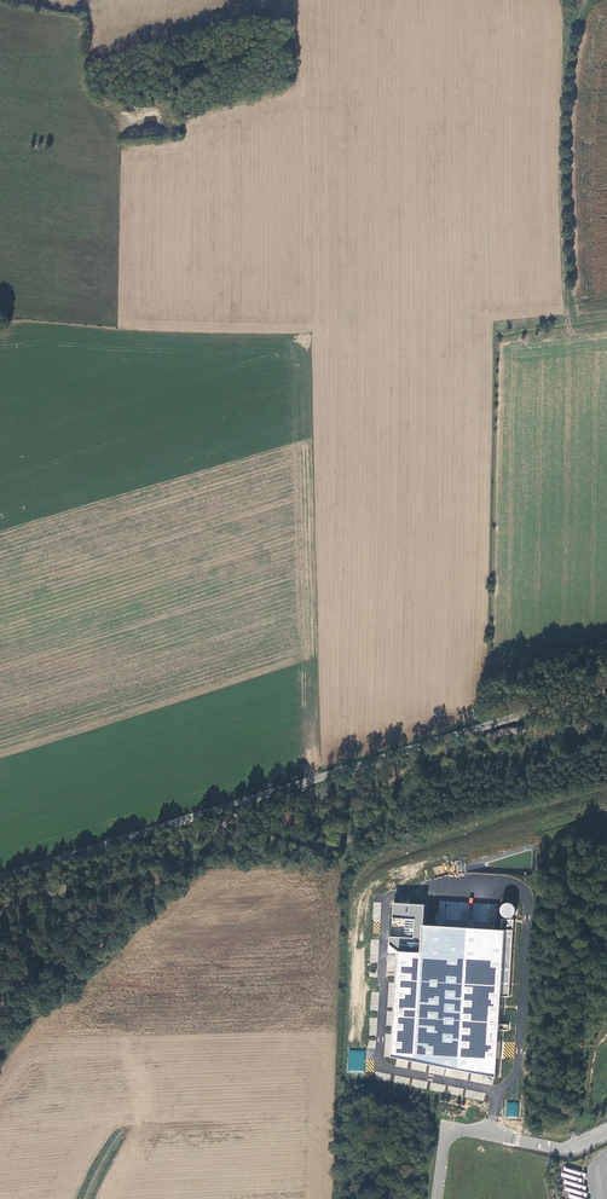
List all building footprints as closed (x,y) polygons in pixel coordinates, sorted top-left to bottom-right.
[(396,953),(391,1065),(495,1070),(495,1060),(499,1060),(500,1040),(499,1040),(502,964),(510,964),(512,930),(423,926),(424,905),(392,903),(392,921),(404,921),(403,937),(388,936),(387,953),(396,953)] [(513,918),(514,904),(500,903),(499,917),(513,918)] [(500,1037),(501,1030),(507,1030),(507,1025),(498,1024),(498,1037),(500,1037)] [(505,1118),(517,1119),(519,1102),(506,1101),(505,1118)]
